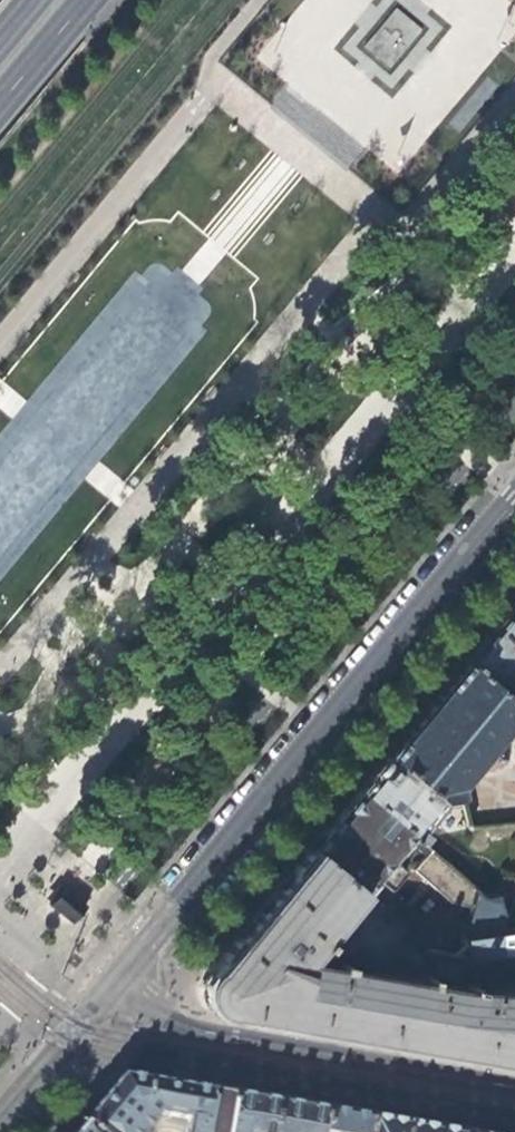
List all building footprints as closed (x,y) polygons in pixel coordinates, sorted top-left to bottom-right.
[(256,60),(398,172),(514,25),(514,14),(497,0),(304,0),(256,60)] [(501,623),(466,665),(502,694),(514,693),(514,606),(501,623)] [(502,694),(466,665),(437,700),(408,735),(390,757),(441,795),(442,801),(461,798),(459,785),(484,753),(504,727),(514,728),(514,693),(502,694)] [(463,807),(461,798),(442,801),(441,795),(390,757),(374,776),(360,793),(417,841),(422,845),(427,838),(424,834),(430,826),(437,826),(448,810),(463,807)] [(397,866),(417,841),(360,793),(311,854),(361,897),(374,881),(391,893),(406,874),(397,866)] [(461,936),(462,939),(506,933),(497,893),(485,899),(428,851),(410,872),(448,904),(469,909),(461,936)] [(311,854),(284,887),(267,907),(237,944),(203,981),(199,989),(199,994),(200,998),(206,1007),(213,1011),(357,1036),(365,1039),(374,1040),(381,1042),(435,1052),(514,1066),(514,990),(473,988),(474,977),(475,966),(466,947),(451,958),(420,950),(361,897),(311,854)] [(49,908),(68,925),(79,913),(60,896),(49,908)] [(462,939),(466,947),(475,966),(493,966),(514,965),(514,931),(506,933),(462,939)] [(229,1101),(217,1100),(209,1098),(205,1098),(183,1093),(119,1082),(79,1130),(81,1131),(147,1131),(155,1121),(185,1126),(184,1131),(223,1131),(229,1101)] [(323,1118),(318,1117),(312,1116),(303,1114),(276,1110),(251,1105),(242,1104),(234,1102),(229,1101),(223,1131),(320,1131),(323,1118)] [(366,1126),(340,1121),(332,1120),(323,1118),(320,1131),(364,1131),(366,1126)]
